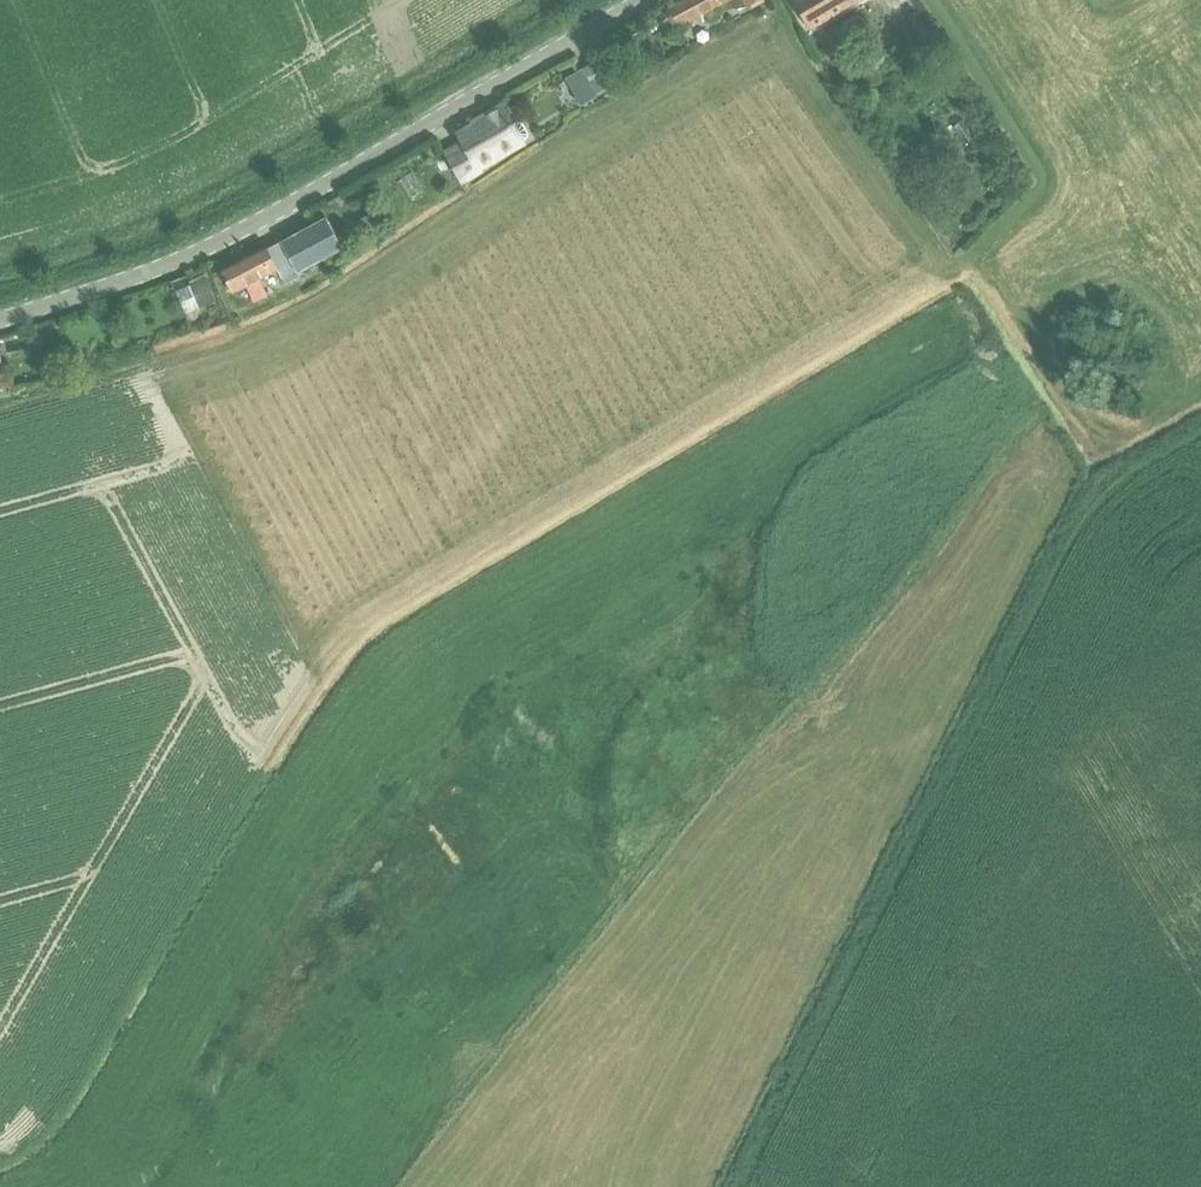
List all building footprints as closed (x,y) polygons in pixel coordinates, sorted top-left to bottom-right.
[(671,18),(664,22),(673,38),(680,34),(677,29),(728,0),(684,0),(667,10),(671,18)] [(859,0),(793,0),(810,29),(859,0)] [(591,87),(583,75),(571,82),(579,94),(591,87)] [(581,107),(598,97),(593,87),(576,96),(581,107)] [(466,140),(448,151),(464,178),(483,167),(481,165),(524,140),(523,138),(527,136),(528,132),(523,121),(518,121),(514,123),(503,104),(484,116),(485,118),(461,132),(466,140)] [(374,213),(361,220),(366,230),(380,223),(374,213)] [(268,246),(222,268),(233,289),(245,283),(254,301),(267,295),(258,278),(278,268),(282,277),(299,269),(300,270),(344,248),(329,218),(327,219),(281,241),(269,247),(268,246)] [(190,284),(199,306),(216,299),(206,277),(190,284)] [(27,384),(10,388),(11,393),(28,390),(27,384)]
